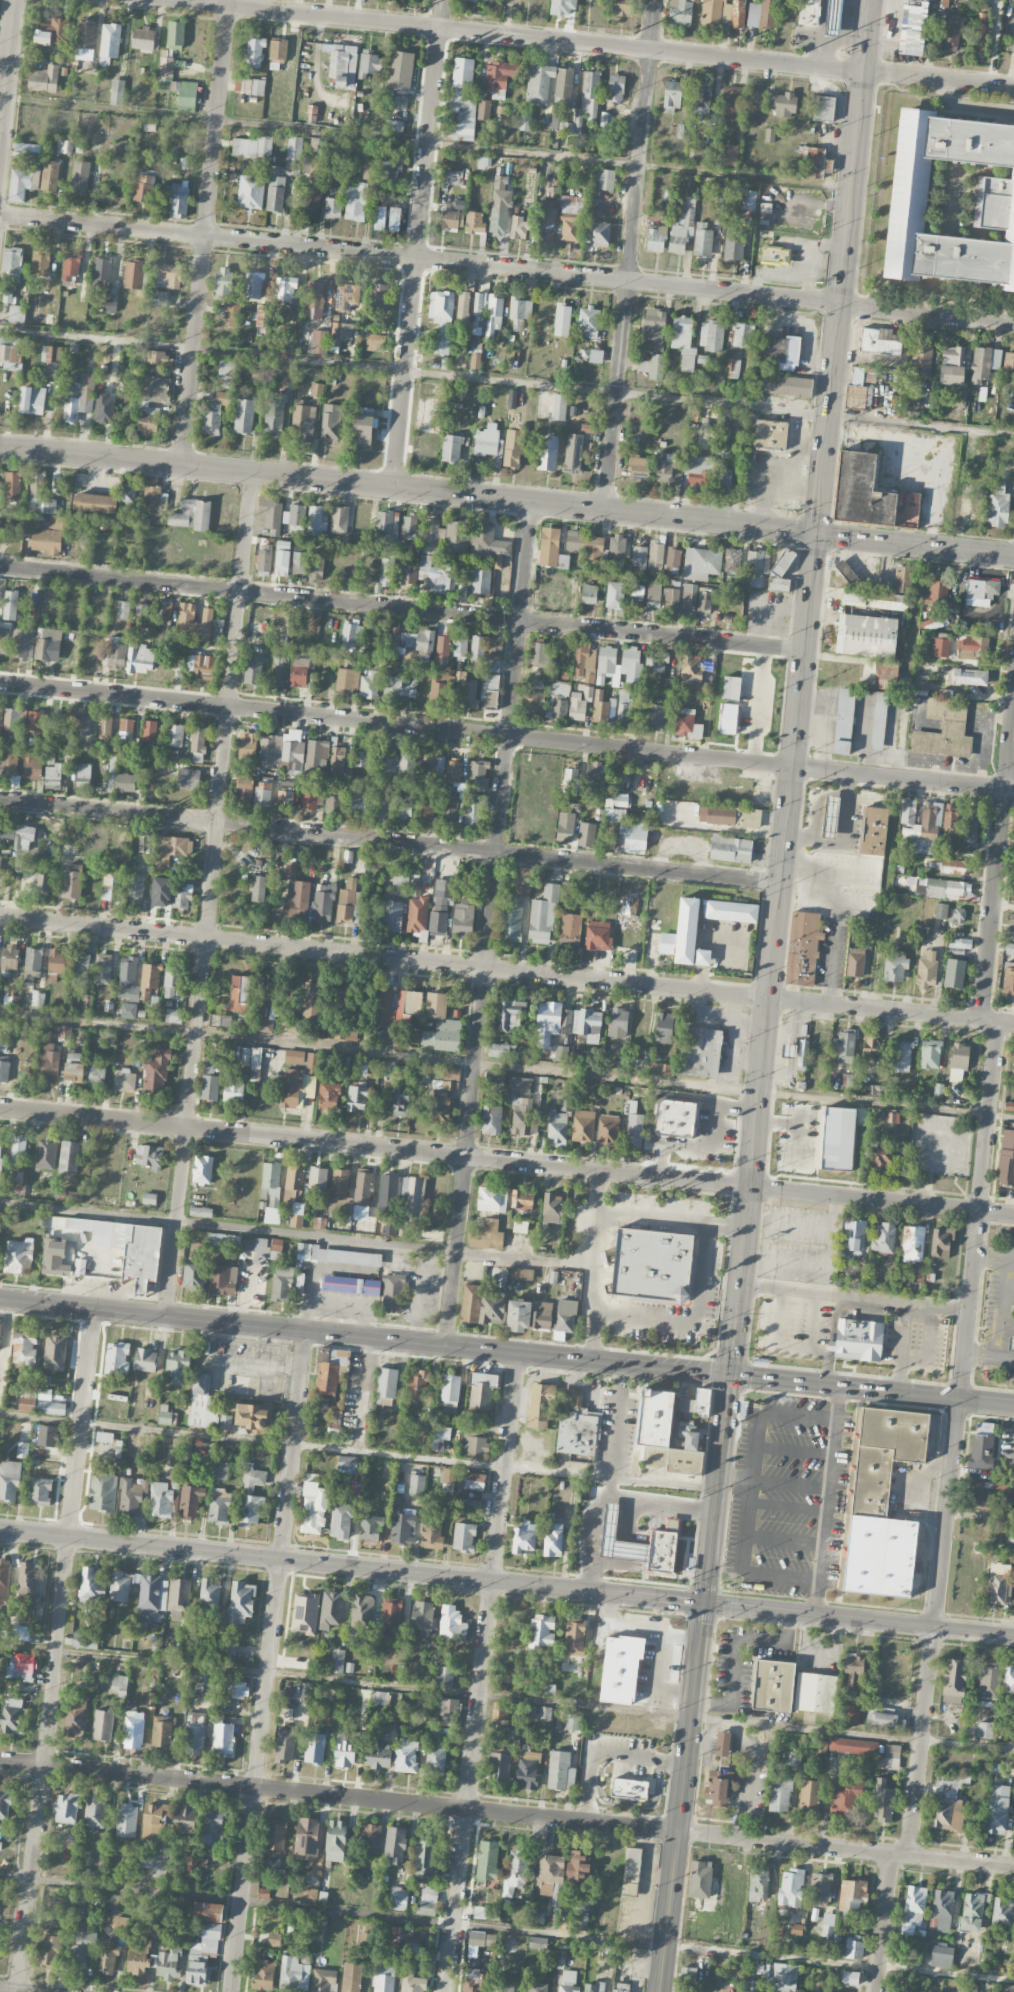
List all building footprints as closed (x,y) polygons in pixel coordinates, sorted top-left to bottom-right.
[(669,24),(691,26),(693,0),(671,0),(669,24)] [(730,25),(731,3),(726,3),(726,0),(703,0),(702,24),(730,25)] [(744,27),(745,0),(732,0),(732,27),(744,27)] [(777,0),(761,0),(759,27),(776,28),(777,0)] [(817,25),(819,0),(801,0),(801,1),(795,1),(795,10),(799,10),(798,25),(817,25)] [(826,36),(840,36),(842,0),(827,0),(826,36)] [(923,56),(928,0),(909,0),(908,5),(903,5),(898,53),(923,56)] [(747,26),(757,27),(760,3),(749,2),(747,26)] [(939,49),(959,51),(962,15),(942,13),(939,49)] [(34,42),(65,45),(68,19),(51,17),(50,31),(35,29),(34,42)] [(94,59),(96,20),(78,19),(76,58),(94,59)] [(184,21),(167,21),(167,49),(184,49),(184,21)] [(120,24),(101,23),(100,56),(120,56),(120,24)] [(153,51),(156,29),(132,26),(130,48),(153,51)] [(983,55),(985,35),(978,34),(976,55),(983,55)] [(262,68),(263,38),(248,38),(247,67),(262,68)] [(270,40),(269,61),(287,62),(287,40),(270,40)] [(329,77),(336,77),(336,87),(355,88),(357,46),(331,44),(329,77)] [(366,79),(367,72),(381,74),(383,56),(374,56),(374,50),(361,48),(358,78),(366,79)] [(414,52),(390,51),(388,89),(411,91),(414,52)] [(158,90),(178,91),(177,111),(195,112),(197,82),(172,81),(173,57),(160,56),(158,90)] [(474,59),(453,58),(450,110),(462,110),(462,122),(458,122),(457,135),(474,136),(477,93),(472,93),(474,59)] [(506,89),(507,78),(518,79),(519,64),(486,62),(485,88),(506,89)] [(29,69),(27,90),(57,92),(59,65),(47,64),(47,70),(29,69)] [(525,102),(547,105),(550,77),(555,77),(557,67),(530,64),(525,102)] [(555,97),(572,98),(573,68),(556,68),(555,97)] [(580,118),(597,119),(600,71),(583,70),(580,118)] [(624,100),(624,73),(608,73),(608,100),(624,100)] [(264,94),(265,80),(234,78),(234,93),(264,94)] [(124,104),(125,80),(111,79),(110,104),(124,104)] [(682,81),(665,80),(663,113),(680,114),(682,81)] [(701,114),(710,114),(711,87),(694,86),(692,119),(701,119),(701,114)] [(724,86),(722,117),(733,117),(733,111),(738,111),(740,86),(724,86)] [(795,116),(796,93),(775,93),(774,115),(795,116)] [(812,119),(833,122),(835,97),(815,95),(812,119)] [(570,109),(571,98),(556,97),(556,102),(562,102),(562,109),(570,109)] [(490,99),(478,99),(478,119),(490,120),(490,99)] [(306,120),(317,121),(317,105),(306,105),(306,120)] [(936,118),(1013,126),(1013,291),(998,289),(999,283),(919,274),(918,280),(882,276),(900,106),(937,110),(936,118)] [(520,130),(531,131),(532,112),(521,111),(520,130)] [(606,127),(608,113),(602,112),(600,126),(606,127)] [(404,121),(385,119),(384,130),(403,132),(404,121)] [(271,157),(272,133),(258,133),(258,139),(232,138),(231,156),(271,157)] [(301,137),(288,136),(285,172),(298,173),(301,137)] [(56,151),(72,154),(74,141),(58,139),(56,151)] [(41,162),(42,144),(14,143),(14,161),(41,162)] [(823,178),(824,147),(798,146),(798,157),(806,157),(805,177),(823,178)] [(688,159),(703,160),(704,158),(711,158),(712,150),(689,148),(688,159)] [(322,156),(307,156),(307,162),(302,162),(302,174),(321,174),(322,156)] [(40,189),(56,192),(61,162),(45,159),(40,189)] [(89,161),(73,160),(72,194),(88,194),(89,161)] [(364,178),(400,179),(400,161),(364,160),(364,178)] [(267,211),(283,212),(285,177),(279,177),(279,166),(269,166),(267,211)] [(134,201),(151,203),(154,170),(137,168),(134,201)] [(39,189),(40,170),(11,169),(10,201),(24,202),(25,188),(39,189)] [(461,184),(461,170),(446,169),(446,183),(461,184)] [(596,190),(614,190),(614,169),(597,169),(596,190)] [(237,206),(261,209),(265,178),(241,175),(237,206)] [(507,176),(493,175),(490,234),(507,235),(510,190),(506,190),(507,176)] [(189,187),(171,185),(168,217),(186,219),(189,187)] [(345,220),(364,221),(367,188),(348,186),(345,220)] [(301,218),(320,219),(321,187),(302,187),(301,218)] [(742,208),(755,210),(757,191),(744,190),(742,208)] [(584,196),(562,195),(561,213),(583,214),(584,196)] [(323,218),(341,218),(342,198),(324,197),(323,218)] [(696,197),(686,197),(685,208),(680,207),(679,222),(672,221),(669,252),(684,253),(686,237),(693,238),(696,197)] [(559,201),(541,198),(535,240),(552,243),(559,201)] [(465,212),(443,209),(440,229),(449,231),(450,226),(462,227),(465,212)] [(485,233),(486,222),(482,222),(482,212),(466,211),(465,232),(485,233)] [(511,238),(526,239),(527,218),(512,217),(511,238)] [(561,240),(580,241),(580,217),(562,217),(561,240)] [(610,222),(587,220),(585,245),(608,247),(610,222)] [(707,229),(707,222),(695,221),(694,255),(712,256),(713,230),(707,229)] [(666,227),(648,226),(647,250),(665,251),(666,227)] [(742,261),(745,232),(727,230),(723,259),(742,261)] [(788,248),(762,246),(761,261),(787,263),(788,248)] [(0,280),(19,283),(23,252),(5,249),(0,280)] [(49,276),(50,251),(34,250),(33,276),(49,276)] [(82,253),(65,251),(61,280),(78,282),(82,253)] [(110,281),(111,258),(94,258),(93,280),(110,281)] [(125,260),(122,287),(141,289),(145,262),(125,260)] [(150,281),(153,261),(145,260),(143,280),(150,281)] [(180,290),(181,263),(156,262),(154,300),(167,301),(168,289),(180,290)] [(216,295),(227,296),(226,325),(239,326),(240,296),(230,296),(232,267),(216,267),(216,295)] [(264,271),(247,271),(247,298),(264,298),(264,271)] [(295,301),(296,278),(276,276),(275,300),(295,301)] [(388,311),(389,279),(371,279),(370,310),(388,311)] [(323,319),(324,282),(307,281),(306,319),(323,319)] [(362,285),(337,284),(335,310),(350,311),(350,304),(361,305),(362,285)] [(14,287),(3,287),(2,302),(14,303),(14,287)] [(168,292),(152,291),(151,307),(167,307),(168,292)] [(453,292),(429,291),(428,320),(440,321),(439,334),(434,333),(433,354),(451,355),(453,292)] [(468,326),(470,291),(458,291),(456,326),(468,326)] [(117,293),(104,293),(103,311),(116,312),(117,293)] [(485,293),(474,293),(474,321),(484,321),(485,293)] [(503,295),(487,295),(486,341),(493,342),(494,328),(501,328),(503,295)] [(528,331),(528,319),(532,319),(532,299),(510,298),(509,319),(513,319),(512,331),(528,331)] [(571,304),(557,303),(556,336),(570,336),(571,304)] [(253,327),(270,329),(272,306),(256,304),(253,327)] [(26,306),(9,305),(8,321),(25,322),(26,306)] [(580,306),(576,347),(585,348),(587,337),(597,338),(600,308),(580,306)] [(669,310),(647,307),(641,347),(663,350),(669,310)] [(696,316),(674,315),(672,349),(681,349),(680,371),(692,371),(696,316)] [(701,350),(722,350),(722,319),(701,319),(701,350)] [(353,323),(332,322),(331,345),(340,346),(341,339),(353,339),(353,323)] [(752,323),(734,322),(733,347),(752,347),(752,323)] [(901,355),(903,334),(892,333),(892,330),(861,327),(859,350),(901,355)] [(328,354),(329,330),(312,330),(312,340),(307,339),(307,353),(328,354)] [(378,351),(378,334),(366,333),(366,350),(378,351)] [(800,337),(762,335),(760,365),(798,367),(800,337)] [(914,374),(930,374),(930,343),(914,343),(914,374)] [(3,360),(3,369),(21,370),(23,345),(0,344),(0,360),(3,360)] [(939,383),(962,384),(964,346),(941,345),(939,383)] [(40,361),(45,361),(44,377),(61,378),(62,346),(41,346),(40,361)] [(988,385),(990,369),(999,370),(1000,348),(973,346),(970,383),(988,385)] [(589,362),(605,363),(605,350),(590,349),(589,362)] [(1004,350),(1002,374),(1013,375),(1013,351),(1004,350)] [(479,369),(481,354),(471,352),(469,368),(479,369)] [(639,353),(639,370),(647,370),(647,378),(664,378),(664,353),(639,353)] [(234,360),(220,358),(217,382),(232,383),(234,360)] [(727,377),(739,377),(739,359),(727,359),(727,377)] [(873,368),(854,366),(853,384),(846,384),(844,407),(870,410),(873,368)] [(68,377),(64,421),(78,423),(79,411),(90,413),(94,374),(79,373),(78,378),(68,377)] [(758,393),(811,396),(812,377),(759,374),(758,393)] [(170,377),(141,376),(140,434),(158,434),(159,408),(149,407),(149,402),(169,402),(170,377)] [(44,387),(21,386),(20,412),(31,413),(31,408),(44,408),(44,387)] [(919,389),(908,387),(905,402),(916,404),(919,389)] [(967,388),(957,387),(957,396),(950,395),(950,406),(965,406),(967,388)] [(269,388),(264,433),(281,435),(286,390),(269,388)] [(203,433),(220,434),(221,404),(231,405),(231,392),(215,392),(214,403),(203,402),(203,433)] [(563,420),(568,395),(555,393),(551,418),(563,420)] [(252,434),(255,398),(237,396),(234,432),(252,434)] [(313,441),(313,404),(294,404),(294,431),(300,431),(300,441),(313,441)] [(322,441),(341,441),(341,404),(322,404),(322,441)] [(354,445),(373,445),(373,414),(354,414),(354,445)] [(753,447),(785,450),(788,422),(756,419),(753,447)] [(475,455),(500,456),(501,424),(486,424),(486,430),(475,430),(475,455)] [(580,473),(584,434),(567,432),(563,472),(580,473)] [(444,461),(460,461),(461,435),(445,435),(444,461)] [(557,469),(557,435),(541,435),(541,469),(557,469)] [(520,449),(505,448),(504,466),(519,466),(520,449)] [(832,520),(917,527),(920,491),(873,487),(876,452),(838,449),(832,520)] [(666,451),(656,451),(656,483),(681,483),(681,471),(675,471),(675,461),(666,461),(666,451)] [(706,487),(709,457),(689,455),(686,485),(706,487)] [(649,480),(649,456),(628,456),(628,480),(649,480)] [(718,490),(732,490),(732,467),(718,467),(718,490)] [(56,512),(57,498),(45,498),(45,471),(30,471),(29,512),(56,512)] [(5,499),(20,500),(21,472),(6,472),(5,499)] [(136,486),(121,486),(120,506),(135,507),(136,486)] [(161,486),(144,486),(143,510),(167,510),(168,493),(161,493),(161,486)] [(972,518),(976,489),(958,486),(954,515),(972,518)] [(988,525),(1007,527),(1010,487),(991,486),(988,525)] [(117,495),(72,493),(71,511),(116,513),(117,495)] [(210,499),(181,499),(181,514),(170,513),(169,528),(209,529),(210,499)] [(258,525),(267,525),(267,536),(281,536),(281,502),(258,502),(258,525)] [(286,526),(305,526),(305,503),(286,503),(286,526)] [(327,536),(327,505),(309,505),(309,536),(327,536)] [(331,533),(346,533),(346,506),(332,506),(331,533)] [(397,538),(398,511),(376,510),(358,509),(358,525),(376,526),(376,537),(397,538)] [(417,512),(404,512),(403,537),(416,538),(417,512)] [(68,529),(68,515),(48,516),(48,529),(68,529)] [(425,549),(444,549),(444,527),(439,527),(439,517),(425,517),(425,549)] [(465,550),(463,520),(447,521),(449,551),(465,550)] [(469,530),(475,556),(490,552),(485,527),(469,530)] [(45,551),(44,555),(59,557),(63,532),(32,528),(29,549),(45,551)] [(559,550),(559,530),(542,529),(541,550),(559,550)] [(566,550),(602,554),(604,535),(568,532),(566,550)] [(610,557),(626,557),(626,538),(610,538),(610,557)] [(633,565),(647,566),(647,568),(664,569),(665,538),(649,538),(649,547),(633,546),(633,565)] [(290,541),(277,540),(275,575),(288,576),(290,541)] [(258,575),(272,575),(272,544),(258,544),(258,575)] [(294,576),(305,576),(305,546),(294,546),(294,576)] [(681,569),(680,546),(666,547),(667,569),(681,569)] [(769,574),(768,590),(788,591),(789,579),(780,579),(795,555),(795,552),(785,546),(769,574)] [(720,573),(722,550),(686,547),(683,579),(707,581),(708,572),(720,573)] [(741,572),(741,548),(725,548),(725,572),(741,572)] [(747,586),(766,586),(766,551),(747,551),(747,586)] [(323,579),(323,553),(310,553),(310,579),(323,579)] [(377,592),(381,593),(381,584),(393,586),(395,557),(381,555),(377,592)] [(459,564),(431,561),(432,556),(421,555),(419,579),(428,580),(427,590),(446,592),(446,588),(456,589),(459,564)] [(834,565),(850,584),(858,578),(841,558),(834,565)] [(401,583),(417,583),(418,564),(402,564),(401,583)] [(894,591),(911,591),(911,566),(894,566),(894,591)] [(489,596),(491,570),(474,568),(471,594),(489,596)] [(926,604),(947,604),(947,575),(926,575),(926,604)] [(999,578),(966,578),(966,599),(999,599),(999,578)] [(623,609),(623,582),(609,582),(609,609),(623,609)] [(661,583),(648,583),(647,608),(660,608),(661,583)] [(642,599),(644,587),(632,586),(631,598),(642,599)] [(695,586),(683,586),(683,612),(695,612),(695,586)] [(823,602),(904,611),(906,595),(825,586),(823,602)] [(596,603),(596,588),(582,587),(582,602),(596,603)] [(668,612),(678,612),(678,588),(668,588),(668,612)] [(698,614),(711,614),(711,588),(698,588),(698,614)] [(18,591),(4,590),(4,620),(17,620),(18,591)] [(39,593),(32,592),(29,614),(36,615),(39,593)] [(131,602),(117,600),(115,617),(128,619),(131,602)] [(160,619),(171,620),(172,602),(161,601),(160,619)] [(145,616),(147,604),(137,602),(135,615),(145,616)] [(194,603),(179,603),(179,629),(194,629),(194,603)] [(215,612),(205,610),(201,627),(210,630),(215,612)] [(294,611),(286,611),(285,630),(293,630),(294,611)] [(899,617),(837,613),(835,654),(876,657),(873,687),(903,689),(905,660),(896,659),(899,617)] [(360,620),(342,621),(343,650),(362,649),(360,620)] [(0,627),(0,653),(8,654),(10,628),(0,627)] [(391,627),(389,646),(433,651),(435,632),(391,627)] [(60,661),(61,629),(37,628),(35,660),(60,661)] [(35,630),(12,629),(11,657),(33,659),(35,630)] [(437,658),(450,658),(450,632),(437,632),(437,658)] [(947,657),(947,632),(933,632),(933,657),(947,657)] [(468,635),(455,634),(453,658),(466,659),(468,635)] [(485,661),(485,635),(472,635),(472,661),(485,661)] [(109,653),(102,652),(101,666),(126,667),(127,637),(110,636),(109,653)] [(489,670),(502,670),(502,636),(489,636),(489,670)] [(985,658),(986,637),(957,636),(957,658),(985,658)] [(547,642),(535,642),(535,667),(547,667),(547,642)] [(126,670),(152,674),(156,647),(129,643),(126,670)] [(594,678),(594,645),(574,645),(574,678),(594,678)] [(598,684),(605,684),(606,677),(615,677),(616,646),(598,646),(598,684)] [(620,682),(637,684),(640,647),(623,646),(620,682)] [(291,686),(308,686),(309,652),(292,651),(291,686)] [(667,655),(649,653),(647,671),(665,673),(667,655)] [(273,685),(285,685),(285,654),(273,654),(273,685)] [(212,678),(212,655),(194,655),(194,678),(212,678)] [(259,684),(263,657),(247,655),(244,682),(259,684)] [(681,685),(702,685),(702,655),(681,655),(681,685)] [(988,671),(948,666),(946,681),(985,686),(988,671)] [(336,691),(357,693),(359,669),(338,667),(336,691)] [(461,684),(461,707),(477,707),(477,680),(467,680),(467,671),(456,671),(456,684),(461,684)] [(361,697),(378,697),(377,674),(361,675),(361,697)] [(500,674),(483,674),(482,709),(499,710),(500,674)] [(447,677),(432,675),(430,699),(446,700),(447,677)] [(722,699),(740,701),(741,677),(724,675),(722,699)] [(927,694),(928,676),(915,675),(914,694),(927,694)] [(385,695),(417,695),(417,677),(385,677),(385,695)] [(546,716),(566,718),(570,681),(549,679),(546,716)] [(587,721),(592,686),(573,684),(569,718),(587,721)] [(832,752),(850,754),(856,688),(838,687),(832,752)] [(604,689),(597,688),(590,720),(611,724),(616,701),(602,698),(604,689)] [(615,724),(626,727),(633,692),(622,690),(615,724)] [(870,748),(884,749),(888,692),(875,691),(870,748)] [(525,715),(543,715),(543,692),(525,692),(525,715)] [(898,714),(899,693),(888,692),(887,713),(898,714)] [(910,751),(970,757),(972,735),(963,734),(966,702),(927,699),(925,716),(942,718),(941,733),(912,730),(910,751)] [(647,729),(664,729),(664,700),(647,700),(647,729)] [(738,704),(722,703),(719,732),(736,734),(738,704)] [(15,717),(19,717),(20,709),(4,708),(3,726),(15,727),(15,717)] [(694,709),(677,709),(677,737),(702,737),(702,721),(694,721),(694,709)] [(27,732),(42,732),(43,712),(28,711),(27,732)] [(52,732),(67,732),(68,712),(52,712),(52,732)] [(89,736),(92,715),(76,713),(74,734),(89,736)] [(112,738),(112,716),(99,716),(99,737),(112,738)] [(119,739),(133,739),(134,718),(120,718),(119,739)] [(157,721),(143,720),(142,742),(156,742),(157,721)] [(183,746),(184,725),(168,724),(167,745),(183,746)] [(204,761),(206,728),(191,728),(189,761),(204,761)] [(258,767),(280,768),(280,769),(301,771),(304,730),(284,729),(284,736),(261,734),(258,767)] [(255,758),(257,736),(241,734),(239,756),(255,758)] [(329,741),(309,739),(306,768),(326,770),(329,741)] [(344,746),(331,746),(331,777),(344,777),(344,746)] [(360,764),(365,765),(368,751),(362,750),(360,764)] [(381,776),(393,776),(393,750),(381,750),(381,776)] [(44,754),(26,752),(22,777),(40,780),(44,754)] [(415,752),(401,752),(401,773),(415,773),(415,752)] [(444,773),(444,755),(423,755),(423,773),(444,773)] [(461,758),(446,758),(446,781),(461,781),(461,758)] [(487,787),(489,761),(471,759),(469,786),(487,787)] [(513,794),(542,797),(545,768),(533,766),(534,761),(517,759),(513,794)] [(603,761),(588,761),(588,780),(603,780),(603,761)] [(76,787),(90,787),(91,763),(77,763),(76,787)] [(45,789),(61,789),(61,773),(67,773),(68,764),(45,764),(45,789)] [(579,767),(564,767),(564,797),(578,797),(579,767)] [(623,783),(625,768),(616,767),(615,782),(623,783)] [(200,768),(178,768),(178,786),(200,786),(200,768)] [(136,791),(136,774),(115,774),(114,791),(136,791)] [(255,805),(271,805),(271,780),(255,780),(255,805)] [(278,805),(293,806),(294,781),(279,780),(278,805)] [(252,781),(236,782),(237,802),(253,802),(252,781)] [(342,813),(342,788),(326,788),(326,813),(342,813)] [(318,789),(302,789),(302,810),(318,810),(318,789)] [(365,812),(365,792),(349,792),(349,812),(365,812)] [(608,806),(628,805),(627,793),(607,793),(608,806)] [(646,825),(624,824),(625,808),(618,807),(619,796),(606,795),(605,820),(620,821),(619,850),(645,852),(646,825)] [(837,839),(840,796),(825,795),(821,838),(837,839)] [(958,804),(920,800),(920,799),(903,798),(899,838),(909,838),(908,852),(938,855),(941,828),(956,829),(958,804)] [(390,801),(375,801),(376,818),(390,817),(390,801)] [(412,801),(396,801),(396,819),(412,819),(412,801)] [(466,826),(480,826),(480,801),(466,801),(466,826)] [(421,820),(434,820),(434,804),(421,804),(421,820)] [(457,821),(457,805),(442,805),(442,821),(457,821)] [(860,853),(884,856),(888,807),(864,805),(860,853)] [(699,824),(760,826),(761,809),(699,806),(699,824)] [(575,812),(559,811),(557,843),(573,843),(575,812)] [(964,842),(977,842),(977,812),(965,812),(964,842)] [(15,839),(14,850),(28,851),(29,840),(35,841),(36,826),(16,824),(17,818),(0,816),(0,838),(15,839)] [(596,823),(580,822),(577,846),(593,848),(596,823)] [(753,838),(712,835),(710,860),(751,863),(753,838)] [(189,837),(157,836),(156,869),(170,870),(170,858),(189,858),(189,837)] [(936,874),(969,874),(969,860),(936,860),(936,874)] [(290,917),(307,919),(310,881),(294,880),(296,863),(288,862),(286,902),(291,902),(290,917)] [(62,898),(81,898),(83,864),(64,863),(62,898)] [(124,871),(104,870),(103,900),(123,901),(124,871)] [(408,871),(393,871),(393,895),(408,895),(408,871)] [(142,899),(145,874),(130,872),(128,898),(142,899)] [(50,894),(51,874),(38,874),(37,894),(50,894)] [(266,875),(253,875),(252,901),(265,901),(266,875)] [(967,901),(969,882),(908,875),(907,884),(916,885),(915,895),(967,901)] [(149,905),(170,906),(172,878),(151,877),(149,905)] [(338,888),(338,922),(355,923),(356,877),(348,877),(347,888),(338,888)] [(426,933),(428,895),(420,894),(421,880),(411,879),(408,932),(426,933)] [(431,933),(446,934),(449,880),(434,879),(431,933)] [(557,883),(544,882),(543,900),(531,899),(528,942),(554,944),(557,883)] [(191,883),(174,883),(173,908),(190,909),(191,883)] [(312,921),(331,923),(335,884),(316,883),(312,921)] [(634,914),(634,896),(623,896),(623,914),(634,914)] [(695,948),(700,898),(680,896),(677,933),(661,932),(659,952),(674,953),(673,962),(694,964),(709,965),(711,950),(695,948)] [(756,923),(758,904),(704,899),(703,917),(756,923)] [(402,901),(384,901),(383,931),(402,931),(402,901)] [(474,935),(471,902),(453,903),(456,937),(474,935)] [(502,910),(502,941),(522,941),(522,902),(511,902),(511,910),(502,910)] [(946,919),(947,903),(934,902),(933,917),(946,919)] [(963,922),(965,909),(953,907),(952,920),(963,922)] [(790,910),(785,983),(815,986),(821,913),(790,910)] [(560,945),(579,947),(582,914),(562,913),(560,945)] [(610,950),(613,920),(587,918),(585,948),(610,950)] [(638,950),(638,922),(617,922),(617,950),(638,950)] [(971,948),(971,938),(948,937),(948,947),(971,948)] [(1005,943),(1005,953),(1013,953),(1013,943),(1005,943)] [(18,945),(0,945),(0,964),(0,970),(18,970),(18,945)] [(43,948),(25,947),(24,970),(42,970),(43,948)] [(864,976),(864,947),(847,947),(847,976),(864,976)] [(936,950),(917,949),(916,988),(935,988),(936,950)] [(47,983),(57,983),(57,977),(65,977),(66,950),(48,950),(47,983)] [(903,981),(903,971),(909,971),(909,950),(884,950),(884,981),(903,981)] [(73,984),(88,984),(89,953),(74,952),(73,984)] [(111,954),(96,953),(95,983),(110,984),(111,954)] [(118,997),(129,998),(129,1001),(139,1002),(140,986),(136,986),(137,957),(120,956),(118,997)] [(944,986),(963,987),(965,959),(946,958),(944,986)] [(1004,962),(1002,994),(1013,995),(1013,962),(1004,962)] [(160,989),(160,964),(141,964),(140,999),(150,999),(150,988),(160,989)] [(180,990),(183,967),(167,964),(162,996),(182,1000),(184,990),(180,990)] [(36,972),(23,971),(23,985),(36,986),(36,972)] [(250,976),(232,975),(231,1011),(248,1012),(250,976)] [(256,1031),(272,1034),(275,1018),(266,1016),(267,1006),(275,1007),(279,978),(264,976),(256,1031)] [(302,1019),(320,1020),(322,982),(304,981),(302,1019)] [(349,984),(333,984),(333,1011),(349,1011),(349,984)] [(394,987),(375,987),(374,1026),(393,1026),(394,987)] [(416,1018),(424,996),(404,988),(396,1011),(416,1018)] [(447,993),(428,992),(425,1017),(436,1018),(435,1030),(422,1029),(420,1047),(459,1051),(462,1021),(445,1019),(447,993)] [(19,997),(11,995),(9,1004),(17,1006),(19,997)] [(499,1032),(523,1032),(523,1000),(499,1000),(499,1032)] [(562,1034),(560,1001),(537,1002),(539,1046),(549,1046),(549,1035),(562,1034)] [(120,1018),(136,1018),(137,1003),(121,1002),(120,1018)] [(629,1008),(612,1006),(610,1028),(627,1030),(629,1008)] [(183,1010),(167,1008),(165,1021),(181,1023),(183,1010)] [(574,1035),(602,1034),(601,1008),(572,1010),(574,1035)] [(648,1010),(631,1010),(631,1046),(648,1046),(648,1010)] [(655,1042),(672,1044),(675,1013),(658,1012),(655,1042)] [(210,1027),(230,1027),(230,1014),(210,1014),(210,1027)] [(296,1032),(296,1020),(280,1020),(280,1032),(296,1032)] [(71,1026),(58,1026),(58,1038),(71,1039),(71,1026)] [(680,1073),(717,1078),(723,1030),(685,1026),(680,1073)] [(854,1061),(854,1028),(835,1028),(835,1061),(854,1061)] [(384,1043),(384,1031),(374,1031),(374,1043),(384,1043)] [(878,1061),(878,1035),(864,1035),(864,1061),(878,1061)] [(393,1046),(411,1046),(411,1037),(393,1037),(393,1046)] [(809,1040),(799,1039),(796,1068),(806,1069),(809,1040)] [(896,1071),(911,1071),(911,1040),(896,1040),(896,1071)] [(939,1067),(940,1040),(921,1040),(920,1067),(939,1067)] [(949,1080),(968,1080),(968,1042),(949,1042),(949,1080)] [(60,1051),(54,1051),(54,1043),(40,1043),(39,1081),(58,1082),(60,1051)] [(794,1043),(782,1043),(782,1057),(794,1057),(794,1043)] [(489,1057),(511,1057),(511,1044),(489,1044),(489,1057)] [(141,1092),(167,1093),(169,1048),(156,1047),(156,1058),(143,1058),(141,1092)] [(239,1062),(249,1063),(250,1048),(241,1047),(239,1062)] [(251,1079),(261,1079),(261,1047),(251,1047),(251,1079)] [(305,1052),(286,1048),(284,1063),(303,1066),(305,1052)] [(63,1080),(83,1081),(85,1054),(75,1054),(75,1050),(65,1049),(63,1080)] [(305,1072),(318,1074),(320,1053),(307,1052),(305,1072)] [(220,1056),(205,1054),(201,1100),(216,1101),(220,1056)] [(350,1056),(342,1056),(341,1075),(349,1076),(350,1056)] [(10,1061),(0,1060),(0,1082),(9,1082),(10,1061)] [(85,1084),(104,1085),(105,1068),(96,1067),(96,1063),(87,1062),(85,1084)] [(670,1063),(655,1063),(655,1073),(670,1073),(670,1063)] [(443,1080),(433,1079),(431,1121),(450,1122),(451,1090),(459,1091),(460,1068),(444,1067),(443,1080)] [(113,1090),(135,1091),(136,1069),(114,1068),(113,1090)] [(282,1107),(300,1108),(302,1069),(283,1068),(282,1107)] [(505,1084),(505,1072),(486,1072),(486,1084),(505,1084)] [(512,1093),(531,1093),(531,1077),(512,1077),(512,1093)] [(337,1110),(341,1083),(322,1080),(317,1106),(337,1110)] [(225,1100),(244,1100),(244,1082),(225,1082),(225,1100)] [(366,1112),(369,1086),(349,1084),(347,1110),(366,1112)] [(408,1116),(410,1090),(393,1089),(390,1114),(408,1116)] [(560,1111),(571,1112),(573,1096),(562,1095),(560,1111)] [(512,1135),(531,1135),(531,1097),(512,1097),(512,1135)] [(693,1136),(696,1103),(658,1099),(655,1132),(693,1136)] [(483,1134),(502,1134),(502,1106),(483,1106),(483,1134)] [(855,1108),(824,1107),(822,1169),(853,1170),(855,1108)] [(549,1110),(549,1140),(567,1140),(567,1110),(549,1110)] [(595,1110),(573,1110),(573,1142),(595,1142),(595,1110)] [(596,1144),(617,1146),(620,1115),(599,1113),(596,1144)] [(642,1113),(627,1113),(627,1146),(642,1146),(642,1113)] [(795,1158),(795,1124),(774,1124),(774,1158),(795,1158)] [(994,1183),(1013,1186),(1013,1180),(1013,1129),(1002,1127),(994,1183)] [(25,1164),(26,1137),(12,1136),(11,1163),(25,1164)] [(55,1170),(58,1140),(37,1138),(35,1168),(55,1170)] [(77,1172),(80,1142),(61,1140),(58,1170),(77,1172)] [(163,1147),(125,1143),(121,1177),(128,1178),(129,1165),(161,1168),(163,1147)] [(867,1168),(890,1168),(890,1146),(867,1146),(867,1168)] [(193,1184),(211,1185),(213,1156),(194,1155),(193,1184)] [(270,1199),(269,1208),(278,1209),(281,1163),(263,1161),(261,1198),(270,1199)] [(284,1201),(292,1202),(290,1227),(302,1228),(305,1202),(301,1202),(305,1167),(288,1165),(284,1201)] [(309,1189),(328,1189),(328,1167),(309,1167),(309,1189)] [(370,1206),(374,1170),(357,1168),(354,1197),(348,1196),(350,1170),(334,1168),(329,1206),(317,1205),(314,1228),(327,1229),(329,1212),(352,1214),(353,1204),(370,1206)] [(399,1208),(400,1196),(407,1196),(405,1219),(421,1221),(425,1177),(382,1173),(379,1207),(399,1208)] [(500,1210),(500,1186),(478,1186),(478,1210),(500,1210)] [(533,1189),(512,1189),(512,1211),(533,1211),(533,1189)] [(55,1191),(54,1200),(82,1201),(83,1192),(55,1191)] [(141,1203),(156,1205),(157,1193),(142,1192),(141,1203)] [(563,1193),(544,1193),(543,1225),(562,1225),(563,1193)] [(190,1216),(212,1217),(212,1207),(190,1206),(190,1216)] [(161,1227),(65,1217),(64,1228),(91,1230),(90,1246),(123,1249),(121,1278),(135,1280),(134,1295),(147,1296),(149,1280),(156,1281),(161,1227)] [(497,1218),(483,1218),(483,1228),(471,1227),(470,1247),(502,1249),(503,1229),(497,1228),(497,1218)] [(865,1219),(845,1219),(845,1259),(865,1259),(865,1219)] [(512,1231),(527,1233),(528,1222),(514,1220),(512,1231)] [(373,1234),(374,1222),(363,1221),(362,1233),(373,1234)] [(382,1234),(397,1235),(398,1222),(382,1221),(382,1234)] [(894,1252),(894,1222),(873,1222),(873,1252),(894,1252)] [(922,1261),(922,1226),(902,1226),(902,1261),(922,1261)] [(695,1234),(617,1227),(611,1298),(689,1305),(695,1234)] [(952,1258),(952,1227),(931,1227),(931,1258),(952,1258)] [(237,1234),(209,1234),(209,1244),(237,1244),(237,1234)] [(267,1252),(267,1237),(242,1237),(242,1252),(267,1252)] [(269,1250),(280,1252),(283,1240),(272,1237),(269,1250)] [(31,1240),(5,1239),(5,1273),(31,1273),(31,1240)] [(71,1275),(71,1264),(65,1264),(65,1241),(49,1240),(49,1249),(42,1248),(41,1274),(71,1275)] [(382,1252),(298,1244),(297,1259),(381,1267),(382,1252)] [(227,1296),(232,1257),(213,1254),(209,1293),(227,1296)] [(204,1287),(204,1261),(184,1261),(184,1287),(204,1287)] [(294,1266),(275,1264),(272,1299),(291,1301),(294,1266)] [(532,1280),(534,1270),(511,1267),(509,1277),(532,1280)] [(382,1296),(381,1311),(404,1313),(407,1274),(384,1273),(383,1280),(322,1275),(321,1292),(382,1296)] [(926,1275),(918,1273),(915,1291),(923,1292),(926,1275)] [(503,1324),(505,1296),(482,1294),(482,1285),(463,1283),(461,1321),(503,1324)] [(552,1302),(533,1301),(509,1299),(506,1328),(550,1331),(552,1302)] [(556,1333),(574,1334),(576,1300),(559,1299),(556,1333)] [(884,1321),(837,1317),(836,1340),(828,1340),(827,1357),(881,1361),(884,1321)] [(37,1332),(13,1331),(12,1364),(36,1364),(37,1332)] [(45,1334),(44,1369),(65,1370),(66,1335),(45,1334)] [(127,1374),(130,1344),(107,1341),(104,1372),(127,1374)] [(346,1363),(328,1362),(329,1347),(318,1347),(316,1392),(345,1393),(346,1363)] [(165,1383),(187,1386),(191,1350),(168,1348),(165,1383)] [(156,1349),(134,1349),(134,1370),(156,1371),(156,1349)] [(394,1406),(397,1369),(379,1368),(376,1405),(394,1406)] [(428,1398),(429,1370),(409,1369),(407,1397),(428,1398)] [(189,1426),(209,1429),(215,1374),(195,1372),(189,1426)] [(467,1407),(495,1409),(497,1374),(470,1372),(467,1407)] [(459,1375),(442,1374),(441,1406),(458,1407),(459,1375)] [(549,1428),(553,1385),(531,1383),(527,1427),(549,1428)] [(18,1397),(17,1411),(36,1411),(36,1385),(25,1385),(25,1397),(18,1397)] [(157,1397),(157,1385),(145,1385),(145,1396),(157,1397)] [(557,1452),(595,1456),(600,1411),(581,1409),(583,1389),(564,1387),(557,1452)] [(675,1391),(641,1387),(636,1445),(644,1445),(643,1463),(666,1465),(665,1472),(700,1475),(705,1426),(678,1423),(677,1439),(684,1439),(683,1449),(669,1448),(675,1391)] [(38,1399),(51,1400),(52,1389),(39,1388),(38,1399)] [(680,1413),(708,1416),(711,1389),(697,1388),(696,1400),(682,1399),(680,1413)] [(329,1397),(316,1397),(315,1411),(328,1412),(329,1397)] [(36,1412),(65,1414),(66,1403),(37,1401),(36,1412)] [(244,1432),(271,1434),(273,1406),(237,1403),(235,1424),(245,1425),(244,1432)] [(168,1404),(160,1404),(158,1423),(175,1424),(176,1412),(168,1412),(168,1404)] [(342,1406),(331,1404),(329,1417),(340,1419),(342,1406)] [(839,1591),(910,1597),(917,1521),(886,1518),(891,1460),(924,1463),(929,1413),(856,1406),(839,1591)] [(219,1428),(230,1430),(232,1416),(221,1414),(219,1428)] [(419,1429),(433,1429),(433,1418),(418,1418),(419,1429)] [(57,1447),(58,1426),(38,1425),(37,1445),(57,1447)] [(448,1439),(448,1429),(433,1429),(433,1450),(440,1450),(440,1439),(448,1439)] [(993,1467),(993,1433),(968,1433),(968,1467),(993,1467)] [(488,1436),(466,1436),(466,1457),(488,1457),(488,1436)] [(28,1458),(29,1443),(17,1441),(16,1457),(28,1458)] [(338,1469),(357,1469),(357,1457),(338,1457),(338,1469)] [(0,1460),(0,1500),(18,1501),(20,1461),(0,1460)] [(228,1462),(214,1462),(214,1479),(228,1479),(228,1462)] [(266,1485),(267,1468),(245,1466),(242,1490),(254,1491),(255,1484),(266,1485)] [(455,1484),(456,1469),(443,1468),(442,1483),(455,1484)] [(152,1481),(150,1517),(171,1518),(172,1492),(177,1492),(178,1469),(170,1469),(169,1482),(152,1481)] [(483,1490),(485,1475),(465,1472),(463,1487),(483,1490)] [(116,1511),(117,1474),(91,1473),(89,1510),(116,1511)] [(409,1494),(424,1495),(425,1475),(410,1474),(409,1494)] [(49,1506),(53,1480),(32,1477),(28,1503),(49,1506)] [(148,1501),(149,1482),(133,1481),(133,1477),(120,1477),(118,1514),(140,1515),(141,1501),(148,1501)] [(320,1480),(305,1479),(303,1495),(318,1497),(320,1480)] [(969,1508),(990,1508),(990,1482),(969,1482),(969,1508)] [(181,1518),(201,1518),(201,1483),(181,1483),(181,1518)] [(1012,1501),(1013,1484),(1001,1484),(1000,1501),(1012,1501)] [(694,1533),(697,1499),(692,1499),(693,1491),(635,1486),(632,1527),(647,1528),(645,1543),(629,1542),(627,1560),(669,1564),(671,1545),(661,1544),(662,1530),(694,1533)] [(230,1488),(210,1488),(210,1523),(230,1523),(230,1488)] [(239,1525),(257,1528),(262,1496),(243,1493),(239,1525)] [(416,1510),(402,1509),(403,1497),(394,1496),(390,1543),(414,1545),(416,1510)] [(331,1537),(351,1538),(352,1501),(332,1500),(331,1537)] [(326,1533),(326,1506),(302,1506),(302,1533),(326,1533)] [(383,1539),(383,1515),(360,1515),(360,1539),(383,1539)] [(473,1552),(475,1524),(455,1522),(453,1550),(473,1552)] [(443,1548),(443,1524),(422,1524),(422,1548),(443,1548)] [(513,1526),(513,1553),(535,1553),(535,1526),(513,1526)] [(562,1555),(562,1528),(544,1528),(544,1555),(562,1555)] [(10,1559),(0,1559),(0,1600),(8,1600),(10,1559)] [(37,1594),(38,1563),(19,1562),(18,1593),(37,1594)] [(988,1604),(1006,1604),(1006,1564),(988,1564),(988,1604)] [(105,1596),(106,1586),(101,1585),(103,1569),(83,1567),(79,1606),(97,1608),(98,1595),(105,1596)] [(129,1601),(130,1583),(140,1583),(138,1611),(166,1614),(168,1576),(112,1572),(110,1600),(129,1601)] [(189,1578),(170,1578),(170,1618),(189,1618),(189,1578)] [(220,1579),(202,1578),(200,1606),(219,1607),(220,1579)] [(243,1624),(244,1616),(253,1616),(256,1582),(231,1580),(227,1623),(243,1624)] [(343,1592),(323,1591),(320,1628),(339,1630),(343,1592)] [(291,1632),(316,1634),(319,1594),(294,1592),(291,1632)] [(18,1605),(35,1606),(35,1596),(19,1594),(18,1605)] [(374,1596),(354,1594),(351,1626),(371,1628),(374,1596)] [(382,1628),(400,1628),(401,1598),(383,1597),(382,1628)] [(432,1631),(433,1602),(413,1601),(411,1630),(432,1631)] [(460,1621),(460,1605),(441,1605),(441,1636),(467,1636),(467,1621),(460,1621)] [(554,1615),(531,1614),(530,1647),(554,1648),(554,1615)] [(565,1654),(584,1654),(584,1619),(565,1619),(565,1654)] [(30,1626),(12,1625),(12,1639),(29,1640),(30,1626)] [(91,1639),(92,1635),(73,1632),(70,1645),(97,1649),(99,1641),(91,1639)] [(599,1701),(636,1705),(643,1638),(606,1634),(599,1701)] [(237,1642),(225,1641),(223,1653),(236,1654),(237,1642)] [(331,1672),(343,1673),(345,1649),(332,1649),(331,1672)] [(8,1678),(32,1681),(34,1668),(35,1668),(36,1654),(10,1652),(8,1678)] [(862,1691),(863,1653),(845,1653),(844,1691),(862,1691)] [(751,1708),(834,1715),(837,1675),(795,1671),(796,1662),(755,1658),(751,1708)] [(962,1704),(967,1660),(946,1658),(941,1701),(962,1704)] [(1002,1663),(982,1660),(976,1698),(996,1701),(1002,1663)] [(1004,1664),(1004,1696),(1013,1696),(1013,1664),(1004,1664)] [(453,1667),(436,1667),(436,1685),(453,1685),(453,1667)] [(206,1683),(206,1674),(195,1673),(194,1682),(206,1683)] [(127,1690),(127,1675),(112,1675),(111,1685),(119,1685),(119,1690),(127,1690)] [(248,1699),(249,1682),(230,1681),(228,1697),(248,1699)] [(279,1700),(291,1700),(291,1691),(280,1690),(279,1700)] [(385,1705),(386,1691),(372,1691),(372,1705),(385,1705)] [(432,1695),(417,1694),(416,1710),(431,1711),(432,1695)] [(21,1699),(8,1698),(8,1706),(1,1706),(0,1733),(20,1733),(21,1699)] [(82,1738),(87,1700),(68,1698),(62,1735),(82,1738)] [(458,1698),(439,1698),(439,1723),(458,1723),(458,1698)] [(509,1725),(510,1703),(493,1702),(492,1724),(509,1725)] [(846,1720),(857,1721),(859,1706),(848,1705),(846,1720)] [(538,1717),(551,1719),(553,1708),(540,1706),(538,1717)] [(336,1707),(323,1707),(323,1722),(336,1722),(336,1707)] [(868,1725),(903,1727),(904,1719),(896,1718),(896,1709),(869,1707),(868,1725)] [(115,1712),(94,1709),(91,1739),(112,1741),(115,1712)] [(124,1748),(142,1749),(144,1711),(125,1711),(124,1748)] [(563,1711),(562,1729),(581,1730),(582,1712),(563,1711)] [(204,1712),(187,1712),(187,1753),(204,1753),(204,1712)] [(172,1717),(154,1717),(154,1746),(172,1747),(172,1717)] [(991,1739),(994,1724),(978,1720),(975,1736),(991,1739)] [(214,1753),(233,1754),(234,1723),(214,1723),(214,1753)] [(275,1762),(293,1763),(296,1731),(278,1729),(275,1762)] [(379,1739),(387,1740),(388,1731),(380,1730),(379,1739)] [(715,1755),(728,1755),(729,1731),(716,1731),(715,1755)] [(306,1762),(324,1762),(324,1734),(306,1734),(306,1762)] [(335,1766),(361,1766),(361,1737),(335,1737),(335,1766)] [(393,1769),(414,1773),(420,1741),(399,1737),(393,1769)] [(877,1755),(878,1741),(830,1737),(829,1750),(877,1755)] [(816,1751),(826,1752),(827,1741),(817,1740),(816,1751)] [(445,1774),(445,1741),(427,1741),(427,1774),(445,1774)] [(390,1743),(367,1743),(367,1768),(390,1768),(390,1743)] [(900,1769),(900,1744),(881,1744),(881,1768),(900,1769)] [(574,1790),(575,1762),(570,1762),(570,1751),(549,1750),(548,1789),(574,1790)] [(519,1789),(538,1789),(538,1751),(519,1751),(519,1789)] [(788,1766),(801,1766),(801,1752),(788,1751),(788,1766)] [(507,1780),(507,1752),(490,1752),(490,1780),(507,1780)] [(707,1770),(703,1803),(729,1806),(733,1773),(707,1770)] [(965,1800),(958,1800),(960,1776),(936,1774),(934,1799),(932,1799),(930,1829),(963,1831),(965,1800)] [(649,1782),(613,1776),(610,1795),(646,1800),(649,1782)] [(874,1821),(891,1821),(893,1788),(885,1787),(885,1777),(876,1777),(874,1821)] [(791,1778),(769,1778),(769,1811),(791,1811),(791,1778)] [(799,1811),(818,1811),(818,1780),(799,1780),(799,1811)] [(830,1817),(858,1817),(859,1784),(831,1783),(830,1817)] [(10,1819),(11,1792),(6,1792),(6,1784),(0,1784),(0,1819),(10,1819)] [(1006,1833),(1008,1785),(990,1784),(988,1832),(1006,1833)] [(79,1794),(54,1793),(53,1822),(78,1823),(79,1794)] [(86,1827),(106,1827),(106,1794),(85,1795),(86,1827)] [(136,1837),(137,1804),(117,1803),(115,1836),(136,1837)] [(140,1838),(160,1840),(164,1805),(143,1803),(140,1838)] [(196,1804),(176,1803),(174,1833),(194,1835),(196,1804)] [(223,1843),(223,1808),(204,1808),(204,1843),(223,1843)] [(316,1859),(318,1818),(297,1817),(295,1858),(316,1859)] [(325,1861),(343,1863),(347,1821),(329,1819),(325,1861)] [(267,1849),(286,1849),(286,1820),(267,1820),(267,1849)] [(381,1825),(363,1823),(360,1852),(378,1853),(381,1825)] [(407,1828),(388,1826),(383,1862),(403,1864),(407,1828)] [(65,1845),(76,1846),(77,1828),(66,1828),(65,1845)] [(497,1882),(499,1841),(479,1840),(476,1881),(497,1882)] [(416,1876),(436,1876),(436,1841),(416,1841),(416,1876)] [(142,1855),(140,1867),(153,1868),(152,1875),(164,1877),(168,1847),(157,1846),(155,1856),(142,1855)] [(641,1848),(626,1847),(622,1894),(637,1895),(641,1848)] [(591,1852),(570,1848),(565,1882),(586,1885),(591,1852)] [(525,1889),(529,1851),(509,1849),(504,1896),(513,1897),(514,1887),(525,1889)] [(540,1853),(536,1893),(552,1895),(551,1905),(559,1905),(565,1856),(540,1853)] [(197,1857),(188,1856),(187,1876),(196,1877),(197,1857)] [(686,1903),(707,1905),(707,1898),(716,1899),(718,1878),(710,1877),(711,1862),(691,1860),(686,1903)] [(802,1869),(785,1868),(785,1876),(779,1876),(777,1905),(800,1906),(802,1869)] [(748,1901),(768,1902),(768,1869),(749,1869),(748,1901)] [(810,1905),(829,1905),(831,1873),(811,1872),(810,1905)] [(837,1910),(863,1913),(867,1881),(841,1878),(837,1910)] [(927,1887),(908,1884),(901,1929),(920,1932),(927,1887)] [(420,1913),(435,1914),(438,1887),(422,1885),(420,1913)] [(409,1889),(393,1887),(391,1909),(406,1911),(409,1889)] [(318,1888),(294,1888),(294,1901),(318,1901),(318,1888)] [(950,1932),(955,1891),(935,1888),(930,1929),(950,1932)] [(979,1933),(984,1902),(988,1903),(990,1894),(965,1890),(958,1929),(979,1933)] [(1009,1927),(1012,1898),(994,1896),(992,1925),(1009,1927)] [(223,1903),(194,1901),(193,1919),(203,1920),(200,1950),(189,1949),(187,1983),(206,1984),(209,1952),(219,1953),(223,1903)] [(587,1903),(571,1903),(571,1928),(587,1928),(587,1903)] [(486,1919),(487,1907),(474,1906),(473,1918),(486,1919)] [(687,1921),(697,1920),(696,1909),(686,1910),(687,1921)] [(532,1912),(532,1924),(544,1924),(545,1913),(532,1912)] [(822,1935),(833,1935),(833,1913),(823,1912),(822,1935)] [(112,1933),(126,1935),(129,1918),(114,1916),(112,1933)] [(801,1935),(802,1925),(792,1924),(791,1934),(801,1935)] [(402,1927),(392,1926),(390,1948),(400,1948),(402,1927)] [(40,1965),(58,1966),(59,1931),(41,1931),(40,1965)] [(96,1951),(97,1932),(77,1931),(76,1944),(71,1944),(70,1968),(86,1969),(87,1951),(96,1951)] [(269,1945),(280,1945),(280,1933),(269,1933),(269,1945)] [(496,1945),(496,1934),(485,1934),(484,1945),(496,1945)] [(864,1935),(845,1935),(845,1957),(863,1958),(864,1935)] [(144,1977),(145,1966),(153,1966),(154,1958),(148,1957),(150,1938),(129,1936),(125,1975),(144,1977)] [(529,1948),(546,1948),(546,1937),(529,1937),(529,1948)] [(114,1974),(120,1943),(102,1940),(96,1971),(114,1974)] [(952,1966),(952,1942),(930,1942),(930,1966),(952,1966)] [(614,1946),(603,1945),(603,1955),(613,1956),(614,1946)] [(182,1946),(170,1946),(170,1952),(157,1951),(156,1975),(164,1976),(163,1979),(179,1980),(180,1957),(182,1957),(182,1946)] [(310,1956),(282,1955),(280,1989),(308,1991),(310,1956)] [(273,1990),(274,1961),(254,1961),(253,1989),(273,1990)] [(361,1963),(344,1962),(342,1991),(360,1991),(361,1963)] [(771,1963),(769,1991),(796,1991),(798,1964),(771,1963)] [(375,1965),(373,1991),(393,1991),(396,1967),(375,1965)] [(696,1981),(697,1967),(681,1965),(679,1980),(696,1981)] [(484,1969),(464,1968),(463,1991),(483,1991),(484,1969)] [(336,1969),(313,1969),(313,1991),(336,1991),(336,1969)] [(580,1971),(560,1969),(559,1991),(578,1991),(580,1971)] [(842,1983),(859,1983),(859,1972),(842,1972),(842,1983)] [(427,1976),(404,1973),(401,1991),(425,1991),(427,1976)] [(758,1980),(747,1980),(746,1991),(757,1991),(758,1980)] [(547,1983),(528,1982),(528,1991),(547,1991),(547,1983)] [(494,1983),(493,1991),(513,1991),(514,1985),(494,1983)] [(609,1986),(586,1983),(585,1991),(608,1991),(609,1986)] [(614,1983),(614,1991),(629,1991),(629,1983),(614,1983)]
